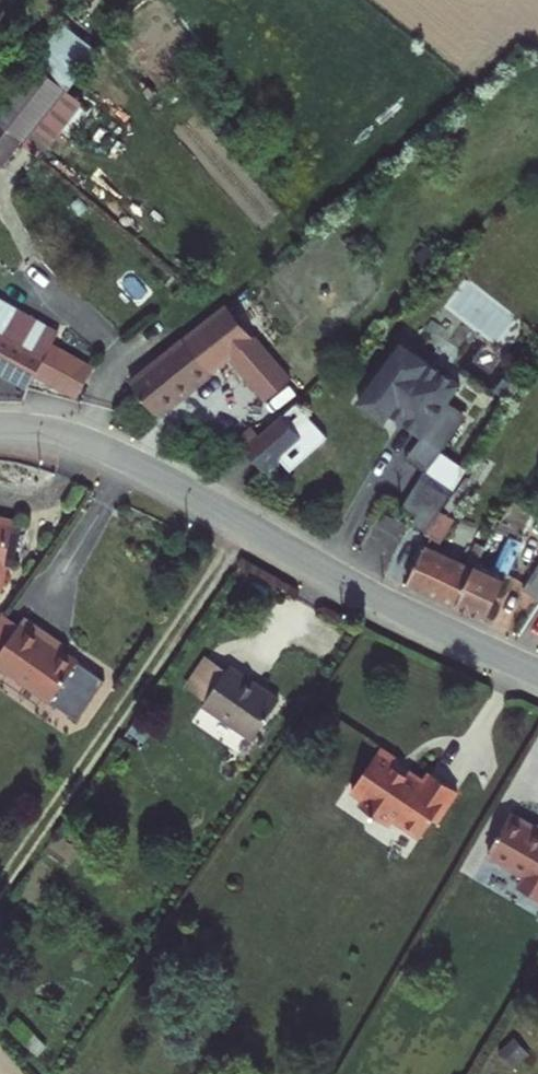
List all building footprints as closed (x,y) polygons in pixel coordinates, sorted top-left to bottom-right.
[(7,145),(27,122),(31,126),(71,77),(38,49),(0,94),(0,99),(2,101),(0,103),(0,139),(7,145)] [(168,390),(236,335),(268,373),(290,350),(232,283),(156,347),(165,358),(151,369),(168,390)] [(46,341),(55,324),(0,294),(0,314),(46,341)] [(27,377),(33,366),(76,388),(87,366),(46,341),(0,314),(0,364),(27,377)] [(435,408),(455,423),(476,393),(456,379),(473,356),(415,315),(372,373),(398,392),(403,385),(435,408)] [(296,429),(317,409),(296,386),(254,425),(281,453),(302,434),(296,429)] [(437,447),(455,423),(435,408),(417,433),(437,447)] [(411,511),(425,519),(441,497),(427,489),(411,511)] [(503,509),(495,503),(486,516),(496,522),(503,509)] [(13,514),(0,512),(0,577),(13,514)] [(458,545),(415,524),(390,564),(442,590),(471,542),(477,531),(469,528),(458,545)] [(489,553),(471,542),(442,590),(471,603),(515,532),(505,528),(489,553)] [(528,540),(506,571),(520,581),(537,554),(537,546),(528,540)] [(526,582),(537,589),(537,564),(526,582)] [(20,610),(3,598),(0,603),(0,629),(4,632),(20,610)] [(27,600),(20,610),(4,632),(0,638),(0,657),(51,694),(79,654),(49,631),(57,620),(27,600)] [(212,686),(232,654),(213,642),(192,675),(212,686)] [(287,684),(234,650),(232,654),(212,686),(208,692),(259,725),(287,684)] [(399,744),(380,731),(354,769),(363,775),(358,781),(385,800),(390,794),(418,814),(430,795),(434,798),(452,771),(429,756),(423,764),(408,754),(406,758),(395,750),(399,744)] [(505,804),(478,843),(516,864),(512,871),(537,886),(537,827),(529,821),(530,819),(505,804)]
